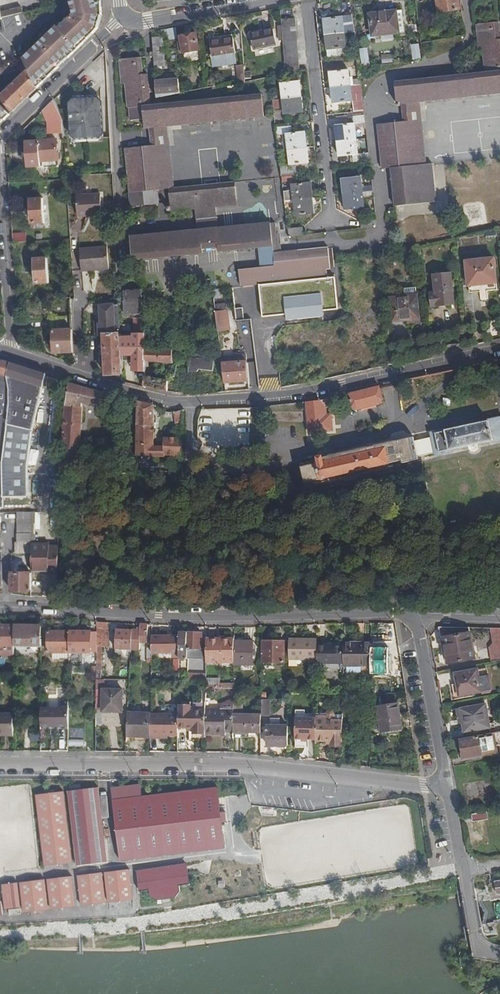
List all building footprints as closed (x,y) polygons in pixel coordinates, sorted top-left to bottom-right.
[(101,0),(77,0),(72,1),(75,10),(75,13),(70,18),(67,17),(67,20),(65,23),(60,22),(47,34),(48,36),(44,39),(40,39),(37,42),(38,44),(34,50),(32,49),(22,58),(24,62),(80,47),(89,39),(97,28),(102,14),(102,6),(101,2),(101,0)] [(457,0),(436,0),(438,12),(459,8),(457,0)] [(20,14),(19,9),(0,13),(0,19),(20,14)] [(402,9),(396,10),(399,32),(405,31),(402,9)] [(396,10),(369,14),(372,36),(399,32),(396,10)] [(324,17),(325,32),(343,30),(342,15),(324,17)] [(283,41),(285,71),(299,70),(295,18),(281,19),(281,26),(283,41)] [(477,24),(477,31),(499,26),(498,22),(477,24)] [(477,31),(479,49),(483,49),(485,72),(396,81),(398,104),(401,104),(403,121),(412,120),(412,112),(416,112),(414,100),(419,99),(419,102),(499,93),(499,39),(496,40),(495,35),(499,35),(499,26),(477,31)] [(276,44),(272,29),(250,34),(253,50),(276,44)] [(343,30),(325,32),(328,54),(346,52),(343,30)] [(182,53),(198,50),(196,34),(180,37),(182,53)] [(163,36),(151,37),(152,52),(152,57),(153,67),(165,67),(163,36)] [(231,38),(224,39),(225,56),(234,54),(231,38)] [(225,56),(224,39),(209,42),(212,58),(225,56)] [(414,59),(423,58),(421,43),(412,44),(414,59)] [(80,47),(24,62),(27,67),(28,69),(38,88),(80,47)] [(162,126),(168,125),(264,117),(262,94),(150,105),(147,75),(142,75),(140,57),(118,59),(121,84),(125,84),(129,120),(142,118),(144,129),(148,128),(150,146),(160,145),(159,136),(163,135),(162,126)] [(24,62),(0,68),(0,74),(27,67),(24,62)] [(237,65),(239,81),(247,80),(245,64),(237,65)] [(28,69),(0,96),(0,98),(12,111),(38,88),(28,69)] [(330,72),(331,86),(350,84),(348,70),(330,72)] [(154,81),(155,97),(178,92),(177,79),(154,81)] [(280,83),(282,98),(300,96),(299,81),(280,83)] [(350,84),(331,86),(333,102),(351,100),(350,84)] [(300,96),(282,98),(284,113),(302,111),(300,96)] [(102,133),(101,102),(97,98),(73,100),(69,103),(71,136),(74,139),(99,138),(102,133)] [(401,166),(426,163),(419,102),(419,99),(414,100),(416,112),(412,112),(412,120),(403,121),(395,122),(401,166)] [(52,101),(42,111),(47,123),(48,134),(63,133),(62,117),(52,101)] [(10,113),(0,104),(0,123),(10,113)] [(365,122),(364,114),(348,116),(349,124),(354,123),(365,122)] [(382,168),(391,167),(401,166),(395,122),(377,124),(382,168)] [(354,123),(349,124),(336,125),(338,140),(356,138),(354,123)] [(168,189),(175,188),(168,125),(162,126),(163,135),(159,136),(160,145),(150,146),(145,146),(149,191),(168,189)] [(291,126),(276,127),(277,135),(283,134),(287,134),(292,133),(291,126)] [(288,149),(307,146),(305,132),(292,133),(287,134),(288,149)] [(356,138),(338,140),(340,155),(353,153),(358,153),(356,138)] [(57,140),(27,142),(28,166),(40,165),(41,168),(59,166),(57,140)] [(129,193),(149,191),(145,146),(124,149),(129,193)] [(308,162),(307,146),(288,149),(289,154),(290,164),(296,163),(308,162)] [(358,153),(353,153),(354,161),(369,159),(368,151),(358,153)] [(296,163),(296,171),(309,170),(308,162),(296,163)] [(296,171),(296,163),(290,164),(280,165),(281,173),(296,171)] [(436,201),(432,163),(426,163),(401,166),(391,167),(395,206),(436,201)] [(342,178),(344,193),(362,191),(360,176),(342,178)] [(272,246),(270,222),(217,227),(215,207),(238,204),(236,183),(175,188),(168,189),(170,206),(166,206),(167,211),(169,210),(169,211),(193,209),(195,229),(130,236),(132,259),(202,253),(202,249),(219,247),(219,251),(258,248),(272,246)] [(293,189),(283,190),(284,200),(294,199),(313,196),(311,183),(292,185),(293,189)] [(362,191),(344,193),(346,209),(364,207),(362,191)] [(100,194),(76,196),(78,216),(101,214),(100,194)] [(315,212),(313,196),(294,199),(296,214),(315,212)] [(32,223),(44,222),(43,198),(31,199),(32,223)] [(362,220),(362,228),(377,226),(376,219),(362,220)] [(291,260),(290,250),(282,251),(281,242),(279,242),(278,232),(276,232),(275,222),(270,222),(272,246),(258,248),(260,263),(268,263),(291,260)] [(288,236),(302,234),(301,228),(287,229),(288,236)] [(12,232),(13,242),(26,241),(25,232),(12,232)] [(328,246),(290,250),(291,260),(330,256),(328,246)] [(80,249),(81,272),(108,270),(107,247),(80,249)] [(330,256),(291,260),(293,281),(327,278),(327,271),(331,270),(330,256)] [(36,284),(48,283),(47,258),(34,259),(36,284)] [(495,258),(467,261),(469,286),(497,282),(496,268),(495,258)] [(293,281),(291,260),(268,263),(269,284),(293,281)] [(467,261),(460,262),(463,286),(469,286),(467,261)] [(269,284),(268,263),(260,263),(260,267),(239,270),(241,287),(259,285),(269,284)] [(451,273),(434,275),(436,293),(430,294),(431,306),(455,304),(451,273)] [(269,284),(259,285),(263,318),(338,310),(335,277),(327,278),(293,281),(269,284)] [(405,288),(405,295),(417,294),(416,287),(405,288)] [(142,291),(124,291),(126,316),(133,315),(133,319),(134,319),(135,334),(135,333),(135,338),(121,338),(122,360),(134,360),(134,370),(145,371),(146,361),(146,349),(146,329),(146,318),(145,314),(142,314),(142,291)] [(417,294),(405,295),(391,297),(393,320),(419,317),(417,294)] [(206,298),(203,298),(202,299),(203,306),(215,305),(214,300),(214,298),(206,298)] [(206,328),(217,327),(215,311),(215,307),(206,308),(207,321),(205,321),(206,328)] [(101,324),(102,336),(104,336),(120,335),(119,308),(105,309),(106,318),(106,324),(101,324)] [(154,308),(145,308),(145,314),(146,318),(155,318),(154,308)] [(217,327),(218,329),(218,331),(229,330),(227,310),(215,311),(217,327)] [(73,352),(71,317),(52,318),(54,352),(73,352)] [(95,336),(102,336),(101,324),(106,324),(106,318),(100,318),(101,321),(94,321),(95,336)] [(106,374),(122,374),(122,360),(121,338),(120,335),(104,336),(105,349),(107,349),(107,359),(105,360),(106,374)] [(146,349),(146,361),(173,362),(172,349),(146,349)] [(222,363),(225,382),(248,380),(247,361),(246,354),(221,357),(222,363)] [(190,360),(187,372),(196,371),(214,370),(213,359),(199,358),(191,357),(190,360)] [(3,458),(10,410),(12,385),(8,375),(10,363),(0,360),(0,458),(3,458)] [(35,422),(46,378),(47,376),(10,363),(8,375),(12,385),(10,410),(3,458),(1,474),(5,474),(31,475),(31,474),(31,449),(32,433),(35,422)] [(216,380),(214,370),(196,371),(197,380),(199,380),(216,380)] [(185,372),(184,392),(184,395),(197,394),(197,384),(199,383),(199,380),(197,380),(196,371),(187,372),(185,372)] [(145,376),(145,385),(168,391),(168,381),(145,376)] [(61,451),(60,476),(72,475),(74,456),(76,456),(79,454),(82,404),(101,407),(104,393),(66,383),(65,391),(68,391),(62,430),(61,451)] [(382,399),(379,386),(349,393),(353,408),(357,410),(379,404),(382,399)] [(334,405),(333,397),(317,401),(306,402),(309,433),(330,432),(332,430),(332,420),(329,416),(325,417),(319,417),(317,408),(323,407),(334,405)] [(153,445),(154,405),(137,401),(136,444),(136,455),(153,454),(153,456),(164,456),(164,454),(181,454),(182,437),(163,437),(163,445),(153,445)] [(499,441),(499,417),(487,420),(487,421),(447,430),(446,428),(431,432),(432,437),(414,442),(413,436),(323,455),(323,454),(317,455),(319,462),(301,466),(305,485),(321,482),(321,479),(402,460),(403,463),(418,460),(418,457),(435,453),(437,455),(451,452),(451,450),(491,442),(492,443),(499,441)] [(5,497),(31,496),(31,475),(5,474),(5,497)] [(32,520),(32,511),(18,512),(18,520),(32,520)] [(49,572),(57,572),(58,546),(50,546),(50,544),(37,544),(36,511),(32,511),(32,520),(32,553),(32,569),(49,569),(49,572)] [(16,554),(32,553),(32,520),(18,520),(18,542),(16,543),(16,554)] [(11,590),(31,590),(31,572),(25,572),(25,568),(18,568),(18,572),(11,572),(11,590)] [(107,622),(96,621),(96,629),(96,635),(96,679),(102,679),(102,668),(101,655),(100,655),(100,653),(101,653),(101,645),(109,645),(109,625),(107,625),(107,622)] [(139,629),(132,629),(132,630),(131,650),(140,650),(140,642),(147,642),(148,624),(139,624),(139,629)] [(14,625),(0,625),(0,654),(14,654),(14,625)] [(41,647),(41,641),(40,641),(40,625),(15,625),(15,645),(24,645),(24,647),(41,647)] [(470,627),(442,626),(444,637),(470,632),(470,627)] [(492,662),(499,661),(499,628),(491,627),(494,641),(489,647),(492,662)] [(131,650),(132,630),(116,629),(115,657),(131,657),(131,650)] [(69,652),(69,631),(48,631),(47,652),(69,652)] [(90,632),(69,631),(69,652),(82,652),(89,652),(90,647),(90,632)] [(186,632),(179,632),(179,635),(179,652),(179,658),(187,658),(188,647),(185,647),(186,632)] [(202,632),(186,632),(185,647),(188,647),(201,648),(202,632)] [(470,632),(444,637),(448,663),(475,658),(470,632)] [(161,635),(151,635),(151,644),(151,652),(161,652),(161,635)] [(179,635),(161,635),(161,652),(179,652),(179,635)] [(316,638),(289,637),(289,658),(300,658),(316,659),(316,643),(316,638)] [(226,639),(206,638),(206,648),(206,654),(226,654),(226,639)] [(252,639),(233,639),(234,662),(252,662),(252,639)] [(285,660),(285,639),(264,639),(263,660),(285,660)] [(326,643),(316,643),(316,659),(316,661),(343,662),(343,646),(327,646),(326,643)] [(371,644),(343,644),(343,646),(343,662),(344,668),(371,668),(371,648),(371,644)] [(201,648),(188,647),(187,658),(206,659),(206,654),(206,648),(201,648)] [(371,668),(371,675),(388,675),(388,649),(371,648),(371,668)] [(82,652),(69,652),(69,664),(82,664),(82,652)] [(487,667),(456,673),(457,683),(452,684),(455,696),(491,689),(487,667)] [(102,668),(102,679),(114,679),(114,668),(102,668)] [(121,689),(102,689),(102,711),(121,711),(121,689)] [(269,698),(261,697),(261,712),(260,715),(269,715),(269,698)] [(233,708),(233,712),(245,712),(245,702),(233,702),(233,708)] [(193,734),(205,734),(205,709),(191,708),(191,703),(179,703),(179,713),(178,727),(193,727),(193,730),(193,734)] [(401,730),(398,704),(378,707),(381,732),(401,730)] [(490,727),(486,705),(461,709),(465,731),(490,727)] [(68,707),(41,707),(41,726),(54,727),(54,725),(68,725),(68,707)] [(233,712),(233,708),(205,707),(205,709),(205,734),(220,734),(220,728),(225,728),(225,731),(233,731),(233,712)] [(260,715),(261,712),(245,712),(233,712),(233,731),(260,731),(260,715)] [(151,713),(128,713),(127,736),(135,736),(151,736),(151,713)] [(169,734),(178,734),(178,730),(178,727),(179,713),(151,713),(151,736),(151,737),(169,737),(169,734)] [(12,734),(13,734),(13,715),(0,714),(0,734),(12,734)] [(307,738),(315,738),(316,716),(316,715),(304,715),(295,715),(295,746),(307,746),(307,738)] [(330,743),(343,743),(343,719),(327,719),(327,716),(316,716),(315,738),(315,740),(330,740),(330,743)] [(267,745),(288,746),(288,725),(267,725),(267,745)] [(497,731),(461,738),(464,757),(496,751),(495,745),(499,744),(499,731),(497,731)] [(52,866),(47,822),(52,822),(59,821),(63,820),(68,864),(87,862),(105,859),(98,784),(89,785),(80,786),(68,788),(68,789),(64,789),(37,792),(34,793),(43,867),(52,866)] [(210,786),(190,788),(165,791),(141,794),(140,785),(111,788),(112,797),(121,857),(224,845),(221,820),(225,820),(224,810),(220,810),(218,793),(217,785),(216,785),(210,786)] [(473,815),(474,822),(490,820),(489,812),(484,813),(483,809),(476,810),(477,814),(473,815)] [(64,864),(68,864),(63,820),(59,821),(64,864)] [(52,822),(47,822),(52,866),(57,865),(55,845),(52,822)] [(138,880),(187,871),(185,864),(137,872),(138,880)] [(127,881),(137,879),(135,867),(125,869),(126,873),(127,881)] [(126,873),(125,869),(93,874),(94,879),(126,873)] [(189,884),(187,871),(138,880),(140,891),(149,890),(150,894),(155,900),(175,898),(180,892),(179,885),(189,884)] [(94,879),(96,887),(127,881),(126,873),(94,879)] [(54,886),(68,883),(67,878),(66,878),(53,881),(54,886)] [(31,908),(71,900),(70,893),(68,883),(54,886),(53,881),(33,885),(26,886),(31,908)] [(96,887),(96,888),(97,895),(129,889),(129,888),(127,881),(96,887)] [(32,913),(42,911),(72,905),(71,900),(31,908),(26,886),(6,890),(8,900),(11,917),(32,913)] [(130,894),(125,895),(128,911),(140,909),(136,887),(129,888),(129,889),(130,894)] [(129,889),(97,895),(98,900),(122,896),(125,895),(130,894),(129,889)]
